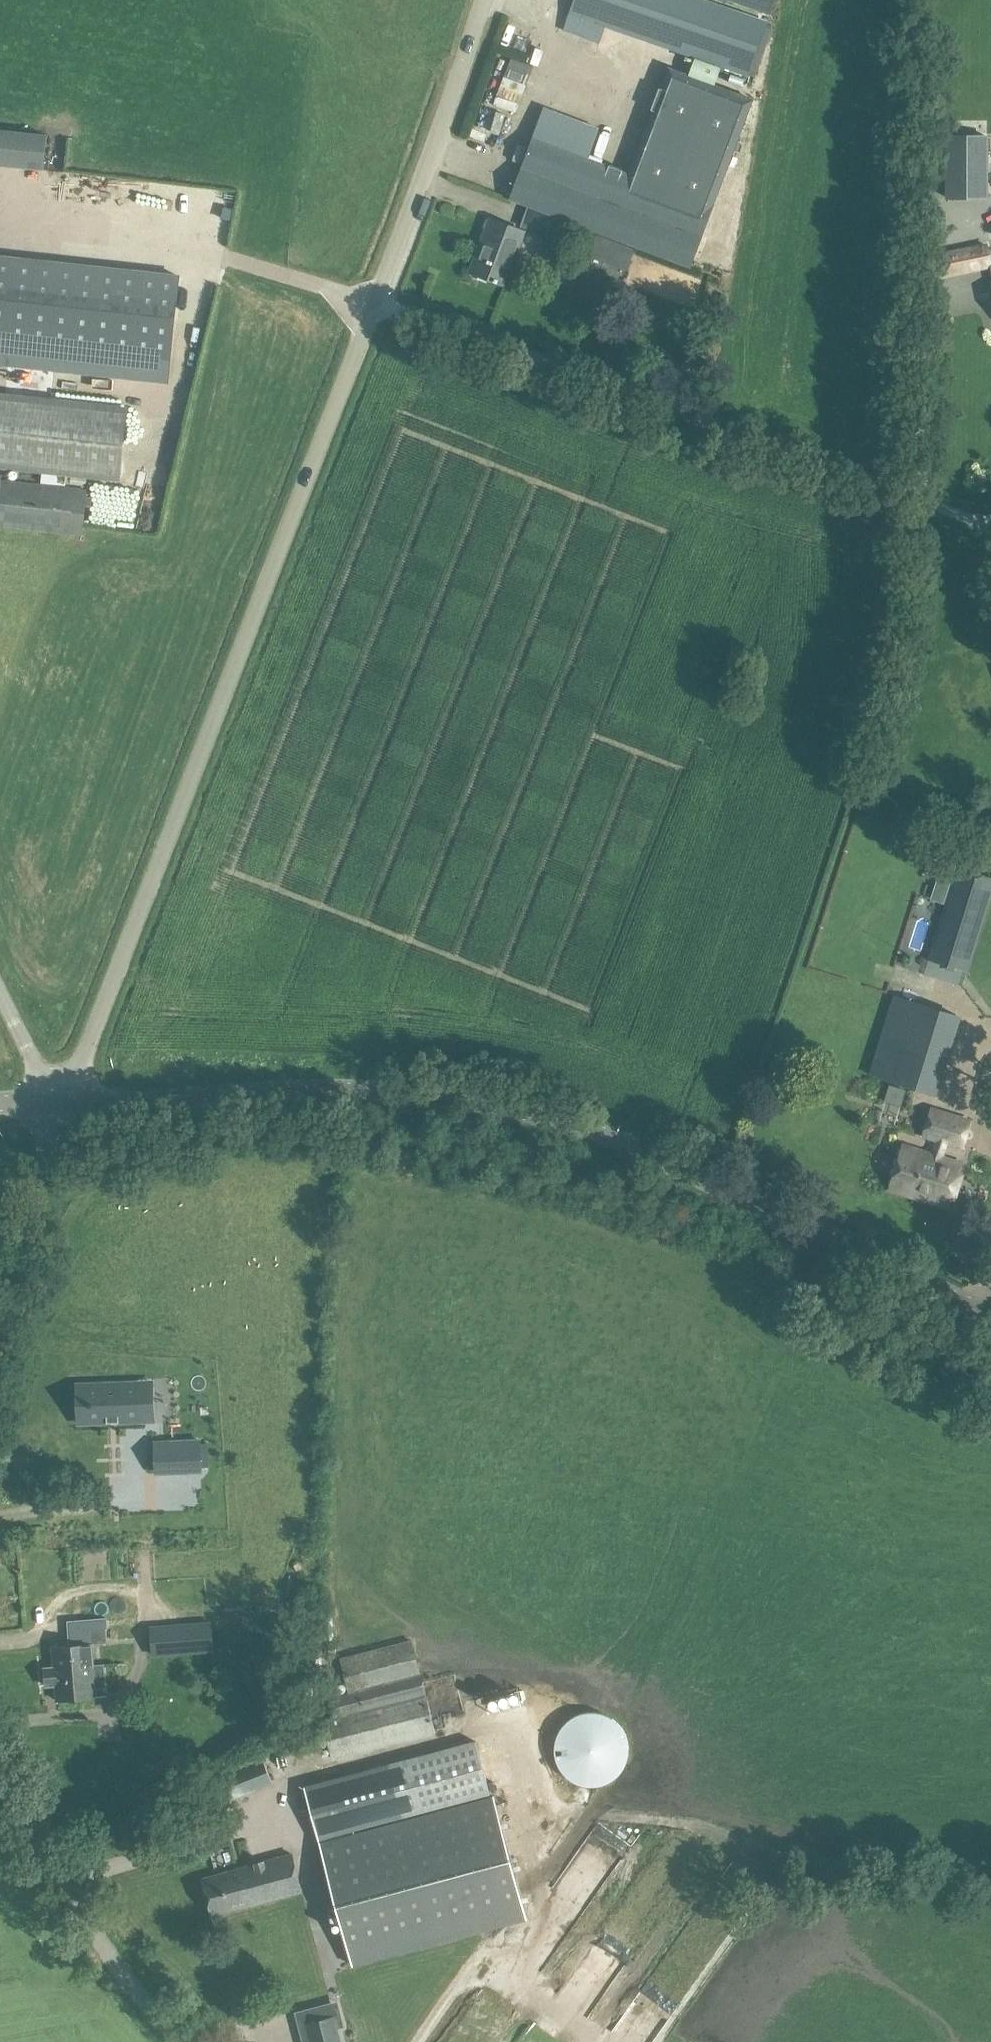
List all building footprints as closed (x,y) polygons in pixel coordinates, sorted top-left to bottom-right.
[(607,23),(750,74),(768,22),(707,0),(575,0),(571,10),(565,28),(600,41),(607,23)] [(771,14),(776,0),(733,0),(771,14)] [(544,106),(520,172),(509,200),(528,207),(555,217),(692,269),(716,204),(715,204),(754,100),(668,67),(629,171),(589,157),(600,127),(544,106)] [(988,136),(948,136),(948,197),(988,197),(988,136)] [(555,217),(528,207),(520,226),(548,237),(555,217)] [(491,218),(470,272),(508,286),(520,255),(516,253),(524,231),(491,218)] [(554,229),(548,247),(563,253),(570,235),(554,229)] [(941,255),(945,275),(963,271),(990,266),(990,263),(989,252),(987,245),(959,251),(941,255)] [(0,257),(0,365),(169,384),(180,277),(0,257)] [(121,478),(128,410),(0,397),(0,465),(121,478)] [(87,497),(88,490),(0,480),(0,527),(83,536),(87,497)] [(990,900),(990,878),(955,867),(928,960),(969,972),(990,900)] [(892,994),(868,1075),(937,1096),(943,1075),(914,1066),(925,1028),(932,1006),(892,994)] [(933,1109),(924,1137),(935,1141),(947,1144),(963,1149),(972,1120),(933,1109)] [(145,1144),(144,1143),(142,1137),(137,1139),(139,1146),(145,1144)] [(904,1145),(890,1190),(948,1208),(962,1163),(943,1157),(947,1144),(935,1141),(931,1154),(904,1145)] [(141,1383),(84,1385),(86,1423),(142,1421),(142,1412),(154,1412),(153,1391),(141,1392),(141,1383)] [(175,1442),(156,1443),(157,1471),(176,1471),(175,1442)] [(203,1624),(176,1626),(178,1653),(205,1651),(203,1624)] [(55,1668),(45,1669),(46,1685),(56,1684),(57,1700),(96,1697),(95,1688),(105,1688),(103,1664),(93,1665),(92,1644),(91,1631),(69,1632),(70,1646),(53,1648),(55,1668)] [(427,1695),(427,1696),(412,1639),(340,1658),(348,1691),(329,1696),(334,1717),(322,1720),(332,1759),(437,1732),(427,1695)] [(404,1819),(491,1796),(475,1739),(389,1763),(404,1819)] [(273,1784),(263,1759),(221,1776),(231,1801),(273,1784)] [(404,1819),(389,1763),(304,1786),(319,1842),(352,1966),(527,1919),(494,1795),(491,1796),(404,1819)] [(293,1854),(235,1870),(235,1872),(203,1880),(212,1914),(246,1905),(246,1907),(302,1892),(293,1854)] [(296,2012),(304,2041),(342,2041),(332,2003),(296,2012)]
